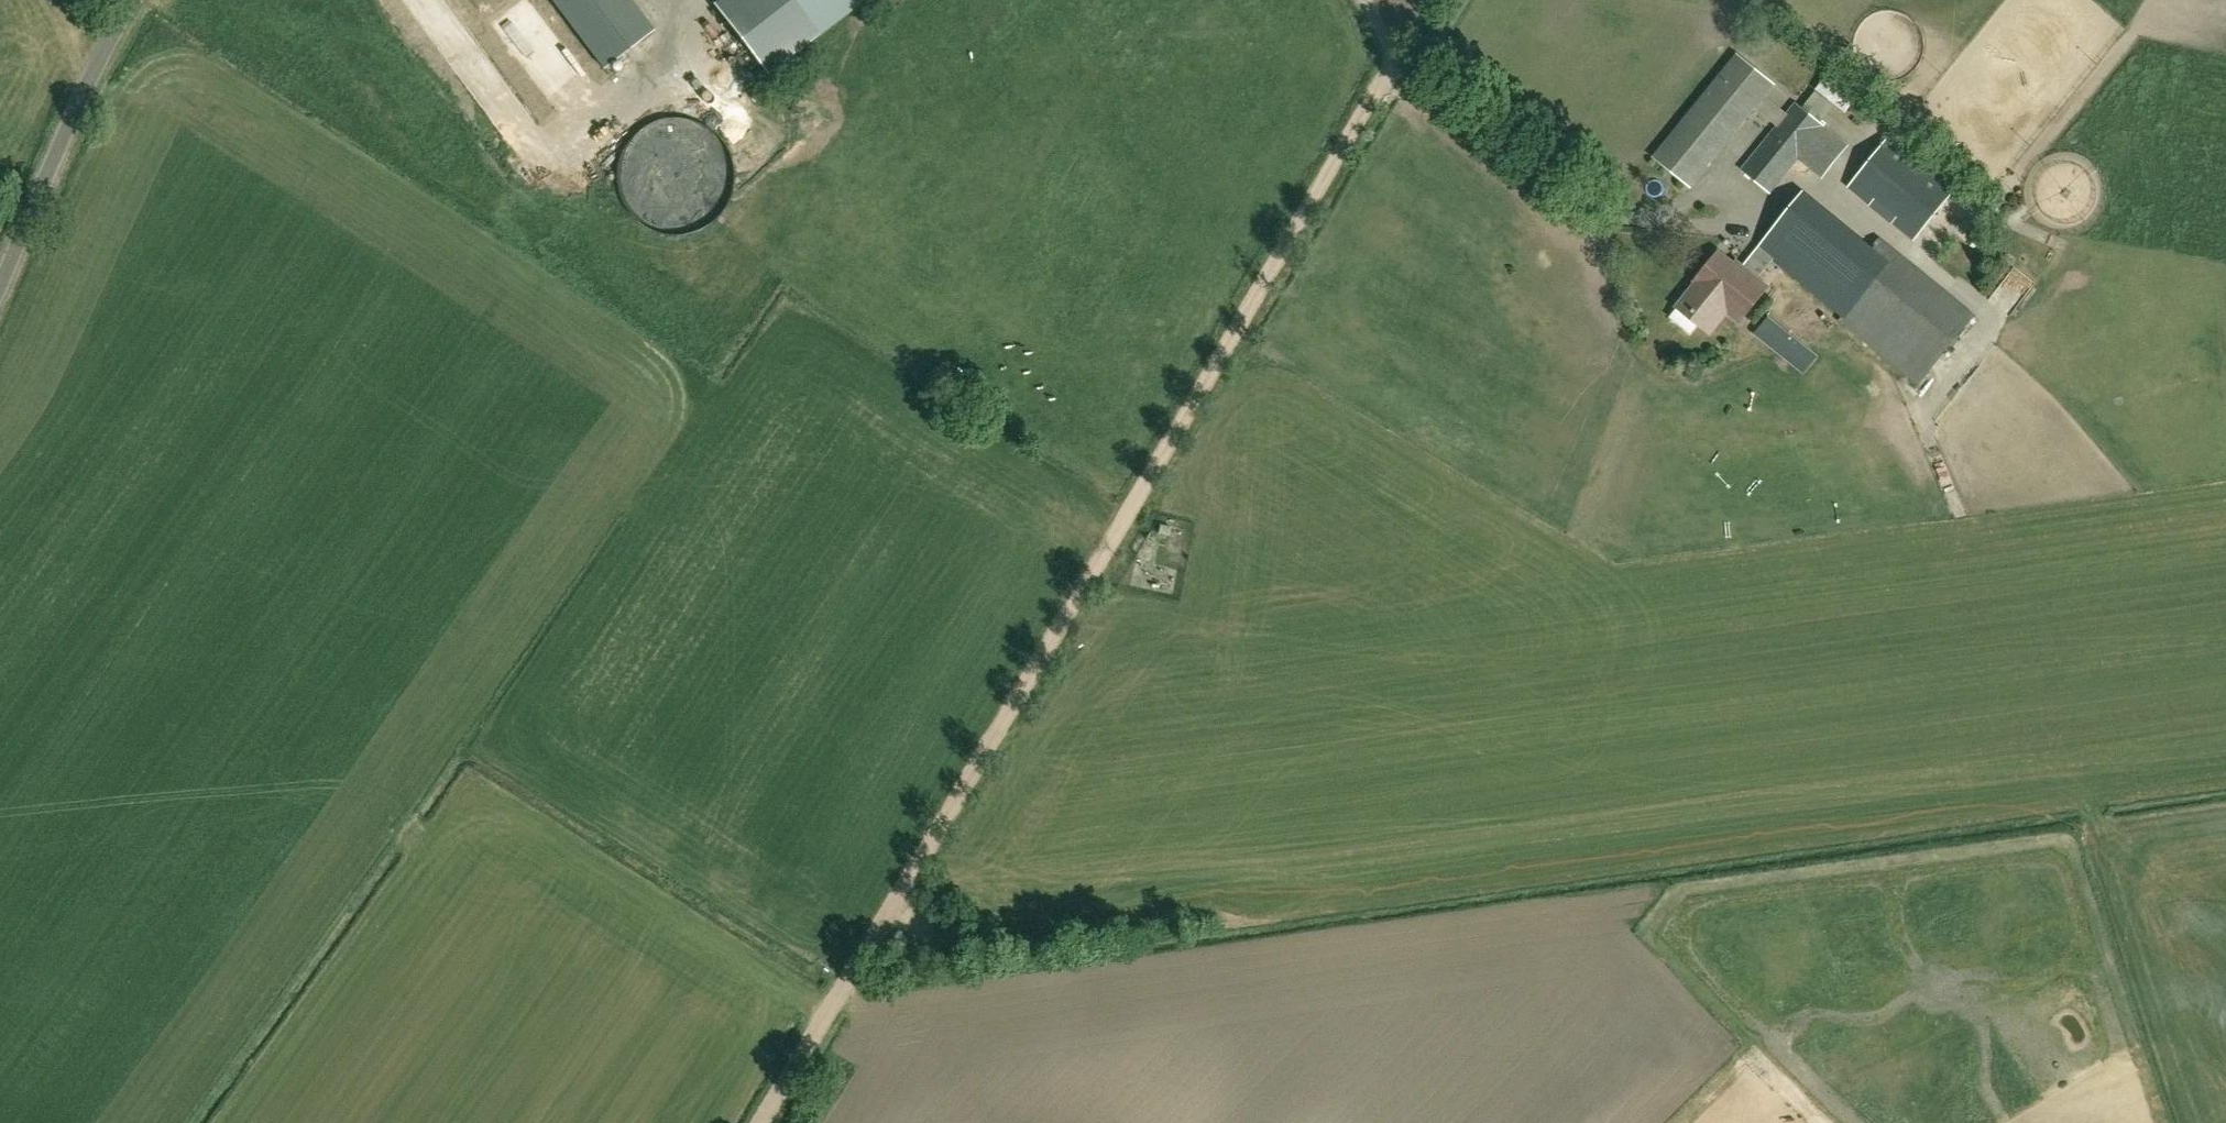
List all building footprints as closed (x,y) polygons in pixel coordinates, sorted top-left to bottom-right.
[(651,30),(629,0),(554,0),(604,66),(651,30)] [(819,35),(865,0),(718,0),(714,3),(768,73),(819,35)] [(1781,110),(1763,96),(1772,84),(1738,56),(1656,157),(1689,185),(1690,185),(1754,106),(1778,125),(1743,169),(1771,192),(1781,179),(1799,158),(1823,178),(1850,145),(1821,122),(1803,107),(1796,102),(1786,114),(1781,110)] [(698,238),(729,222),(740,202),(743,188),(748,179),(742,167),(742,163),(720,120),(721,114),(693,98),(671,94),(634,113),(619,140),(614,168),(632,204),(630,219),(638,235),(665,251),(678,253),(686,249),(688,254),(698,238)] [(1852,111),(1854,112),(1863,120),(1874,107),(1863,97),(1852,111)] [(1890,136),(1849,187),(1872,205),(1888,186),(1908,202),(1892,222),(1914,240),(1956,190),(1890,136)] [(1888,186),(1872,205),(1892,222),(1908,202),(1888,186)] [(1803,192),(1795,202),(1796,203),(1812,216),(1795,237),(1847,279),(1853,273),(1869,286),(1881,272),(1866,260),(1875,249),(1803,192)] [(1682,303),(1671,317),(1690,333),(1698,323),(1711,333),(1728,311),(1741,321),(1768,286),(1758,278),(1771,260),(1781,268),(1842,316),(1839,320),(1919,384),(1974,316),(1882,241),(1872,252),(1866,260),(1881,272),(1869,286),(1853,273),(1847,279),(1795,237),(1812,216),(1796,203),(1795,202),(1744,267),(1736,261),(1734,264),(1718,252),(1696,281),(1698,282),(1682,303)] [(895,971),(895,970),(901,962),(895,958),(889,967),(895,971)]
